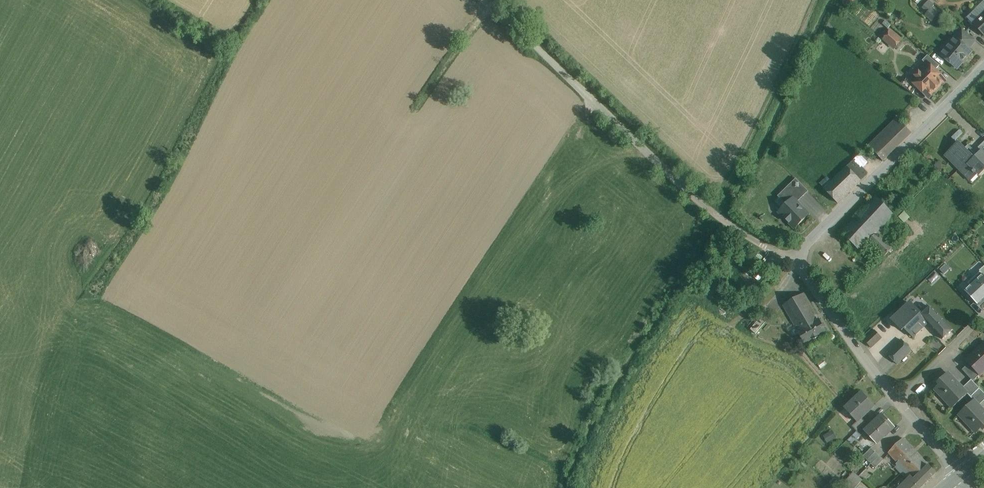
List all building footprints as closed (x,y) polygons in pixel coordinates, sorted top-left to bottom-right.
[(843,4),(848,9),(854,2),(852,0),(846,0),(843,4)] [(929,0),(923,7),(929,12),(931,10),(932,7),(934,5),(929,0)] [(932,7),(931,10),(929,12),(926,15),(932,20),(938,12),(932,7)] [(973,24),(983,35),(983,14),(973,24)] [(976,40),(962,28),(957,34),(971,45),(976,40)] [(901,40),(891,32),(885,39),(895,48),(901,40)] [(971,45),(957,34),(954,37),(957,39),(968,49),(971,45)] [(968,49),(957,39),(952,45),(953,46),(949,50),(948,49),(946,50),(941,55),(957,69),(971,52),(968,49)] [(940,66),(928,55),(922,61),(926,64),(927,63),(935,70),(940,66)] [(926,64),(913,78),(913,80),(919,86),(919,87),(927,95),(930,95),(934,91),(935,91),(940,86),(940,85),(944,81),(944,79),(935,70),(927,63),(926,64)] [(917,88),(907,79),(902,86),(913,94),(917,88)] [(897,118),(868,146),(883,161),(912,133),(897,118)] [(958,142),(945,155),(969,178),(976,172),(979,176),(983,171),(983,152),(982,150),(974,158),(958,142)] [(867,163),(859,155),(854,160),(863,168),(867,163)] [(863,168),(854,160),(847,167),(861,181),(868,174),(863,168)] [(847,167),(824,189),(838,203),(861,181),(847,167)] [(809,191),(796,179),(780,194),(789,203),(794,198),(798,202),(809,191)] [(876,197),(863,211),(880,229),(882,227),(894,215),(876,197)] [(789,203),(779,212),(795,228),(809,214),(798,202),(794,198),(789,203)] [(858,216),(841,233),(860,251),(869,241),(885,256),(892,248),(880,237),(886,231),(882,227),(880,229),(863,211),(858,216)] [(981,272),(969,283),(972,286),(966,291),(978,304),(983,299),(983,276),(981,272)] [(804,293),(783,305),(798,331),(819,319),(804,293)] [(931,307),(919,294),(909,304),(919,314),(920,315),(924,311),(925,313),(931,307)] [(905,312),(889,326),(895,331),(901,325),(904,328),(919,314),(909,304),(903,310),(905,312)] [(931,307),(925,313),(924,311),(920,315),(928,323),(943,339),(953,330),(931,307)] [(919,314),(904,328),(913,337),(928,323),(920,315),(919,314)] [(761,317),(751,330),(756,334),(766,322),(761,317)] [(798,331),(805,345),(814,340),(819,338),(827,333),(819,319),(798,331)] [(884,340),(873,329),(863,338),(874,350),(884,340)] [(901,340),(887,354),(897,364),(912,350),(901,340)] [(967,360),(969,363),(980,375),(983,372),(983,344),(967,360)] [(980,375),(969,363),(962,370),(972,380),(973,381),(980,375)] [(963,388),(949,374),(939,383),(941,386),(936,390),(951,407),(967,393),(967,392),(963,388)] [(972,380),(963,388),(967,392),(967,393),(971,397),(980,388),(973,381),(972,380)] [(971,397),(975,401),(979,405),(983,401),(983,393),(980,388),(971,397)] [(862,393),(848,406),(853,412),(851,415),(857,422),(858,422),(861,418),(868,412),(867,412),(874,405),(862,393)] [(960,416),(975,432),(981,427),(983,429),(983,428),(983,410),(979,405),(975,401),(960,416)] [(870,427),(865,431),(865,432),(877,444),(885,436),(884,436),(894,427),(883,415),(870,427)] [(861,418),(858,422),(857,422),(853,426),(857,431),(865,423),(861,418)] [(865,423),(857,431),(861,435),(865,432),(865,431),(870,427),(865,423)] [(823,435),(827,442),(836,437),(833,430),(823,435)] [(904,439),(889,453),(898,462),(896,464),(898,465),(896,467),(908,480),(900,487),(921,487),(936,473),(929,465),(929,466),(904,439)] [(871,448),(863,456),(867,460),(875,452),(871,448)] [(875,452),(867,460),(876,468),(883,460),(875,452)] [(845,482),(853,487),(856,487),(863,480),(854,472),(845,482)]
